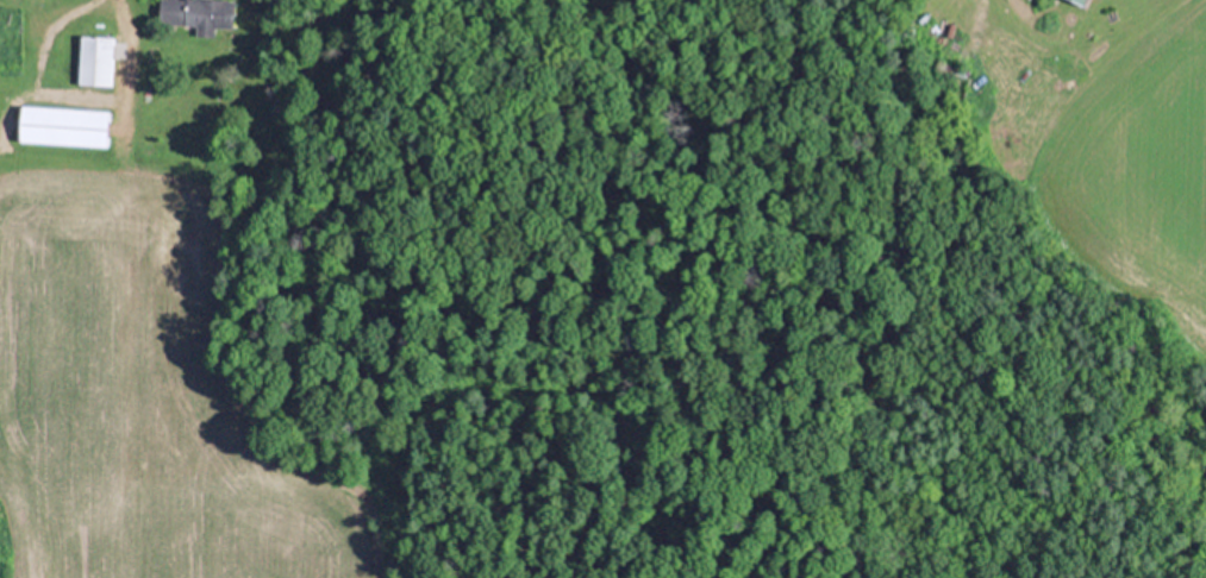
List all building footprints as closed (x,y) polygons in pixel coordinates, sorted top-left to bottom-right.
[(195,35),(214,36),(214,24),(233,25),(233,0),(158,0),(157,23),(195,24),(195,35)] [(77,84),(109,85),(112,36),(79,34),(77,84)] [(108,110),(20,105),(18,142),(106,146),(108,110)]
